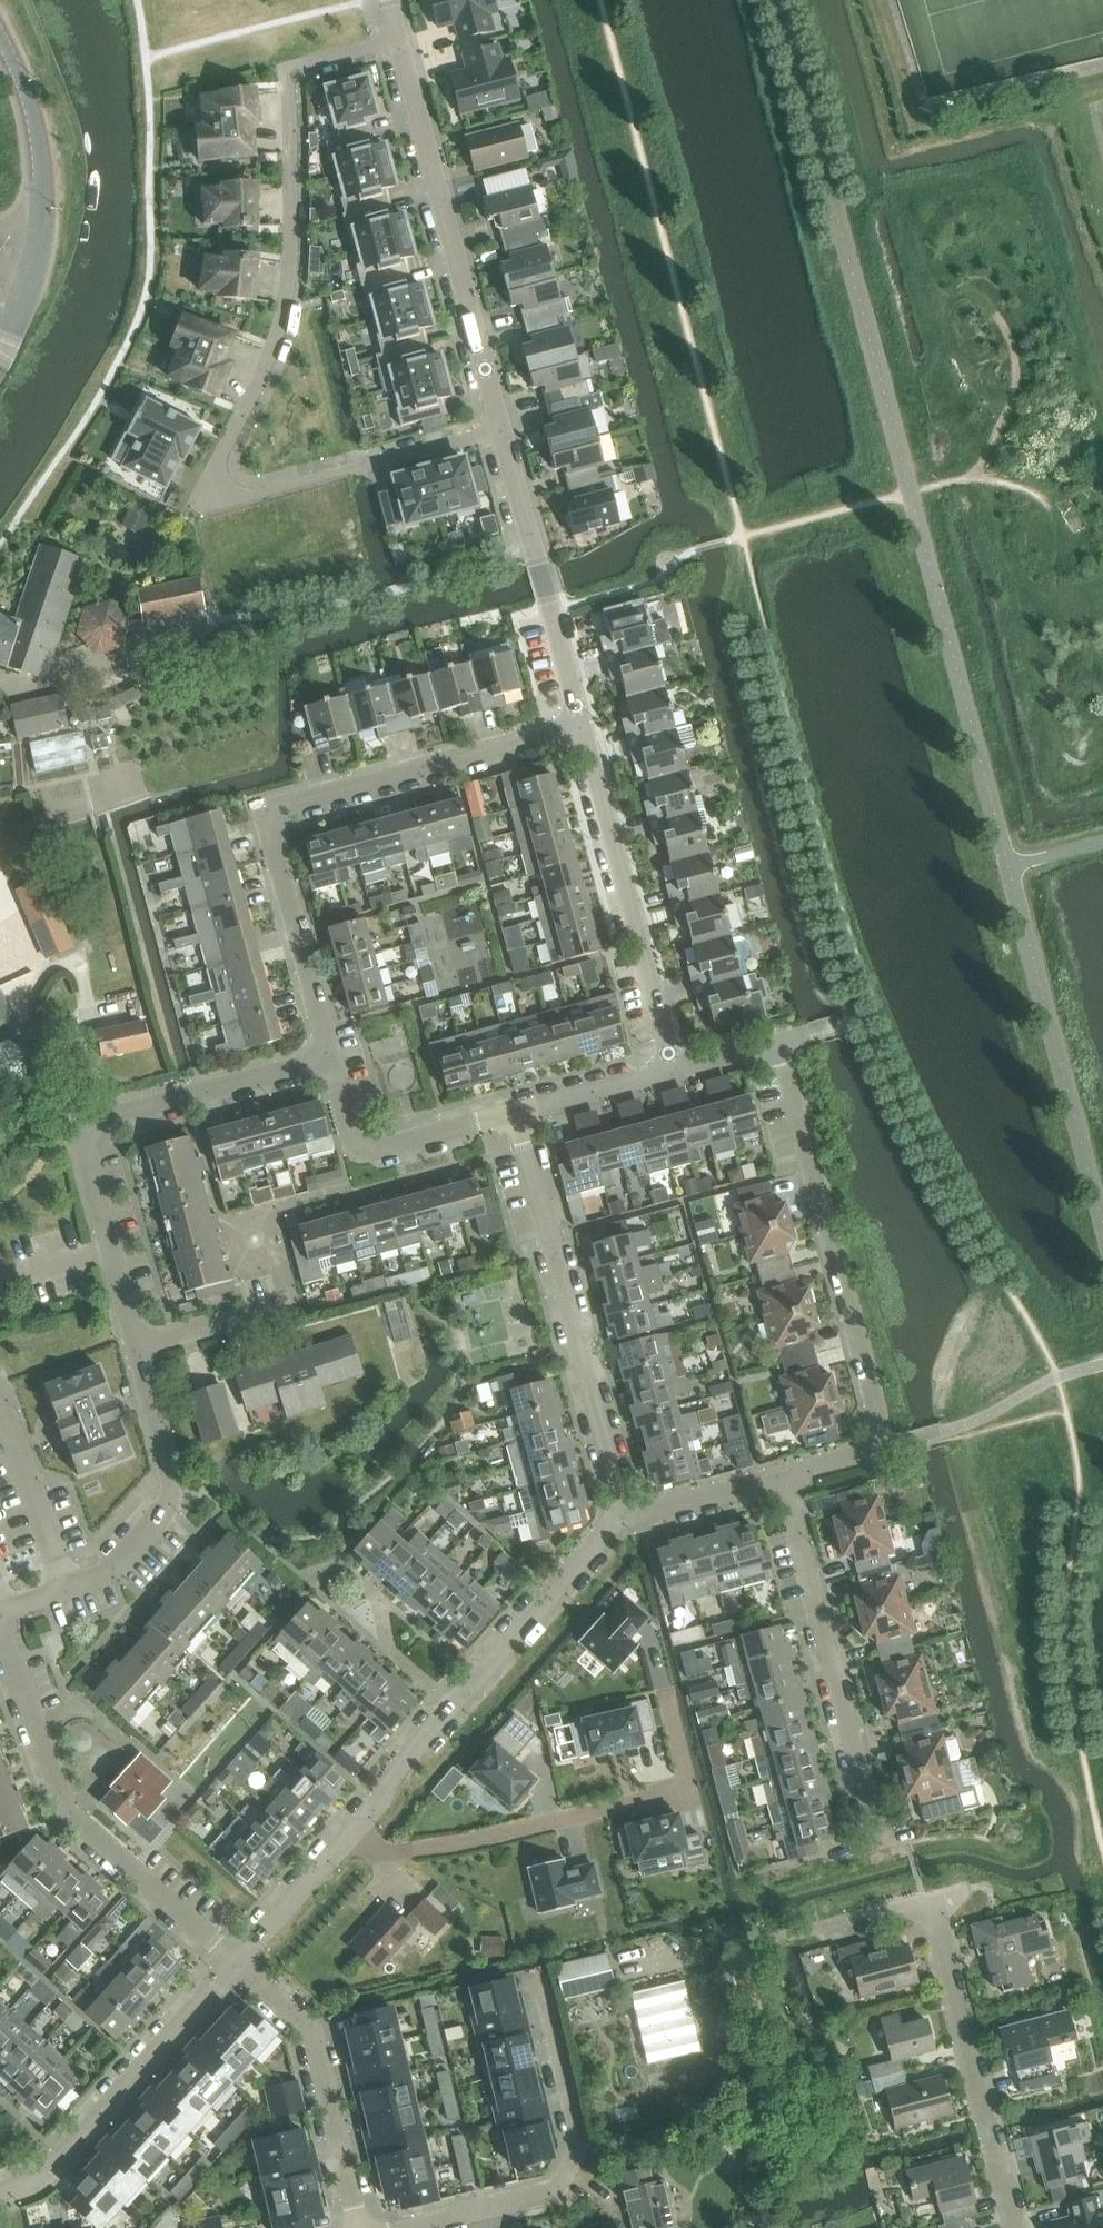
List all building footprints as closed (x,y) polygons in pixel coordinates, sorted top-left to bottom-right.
[(438,28),(455,24),(460,40),(493,31),(489,15),(497,13),(493,0),(431,0),(438,28)] [(468,71),(451,76),(461,114),(519,99),(509,60),(502,62),(498,46),(463,55),(468,71)] [(367,78),(326,89),(340,140),(326,144),(327,146),(370,134),(366,120),(377,117),(367,78)] [(251,127),(259,126),(255,91),(221,94),(222,96),(202,98),(204,127),(204,129),(251,125),(251,127)] [(542,109),(541,109),(545,122),(558,119),(554,106),(551,107),(542,109)] [(251,125),(204,129),(204,127),(197,128),(200,162),(254,157),(251,127),(251,125)] [(518,125),(467,138),(475,171),(526,157),(525,154),(536,151),(529,125),(519,128),(518,125)] [(318,134),(309,135),(310,150),(318,147),(318,134)] [(370,134),(327,146),(331,162),(336,161),(341,179),(390,166),(385,146),(374,149),(370,134)] [(570,153),(537,162),(539,171),(573,162),(570,153)] [(396,187),(390,166),(341,179),(346,198),(341,199),(345,214),(343,215),(343,216),(389,204),(385,190),(396,187)] [(573,173),(563,175),(564,181),(570,184),(576,183),(573,173)] [(257,227),(256,185),(222,187),(222,190),(203,191),(204,225),(223,225),(223,229),(257,227)] [(499,217),(506,243),(535,235),(551,231),(551,230),(547,217),(539,219),(531,188),(483,201),(489,220),(499,217)] [(409,236),(403,216),(393,219),(389,204),(343,216),(353,251),(409,236)] [(318,210),(310,210),(310,223),(319,223),(318,210)] [(539,249),(535,235),(506,243),(511,264),(501,267),(506,287),(554,274),(546,247),(539,249)] [(414,257),(409,236),(353,251),(362,286),(364,286),(407,274),(403,260),(414,257)] [(320,260),(321,248),(310,248),(309,263),(320,260)] [(219,297),(252,301),(257,259),(223,255),(223,259),(204,257),(200,291),(219,293),(219,297)] [(320,260),(309,263),(308,274),(320,275),(320,260)] [(373,321),(427,306),(422,286),(411,288),(407,274),(364,286),(368,302),(373,301),(377,318),(373,319),(373,321)] [(561,301),(554,274),(506,287),(512,307),(522,304),(527,325),(553,318),(557,317),(573,313),(572,312),(569,298),(561,301)] [(343,292),(330,295),(333,303),(345,300),(343,292)] [(427,306),(373,321),(382,356),(426,344),(422,330),(433,327),(427,306)] [(172,347),(178,350),(179,348),(223,365),(224,363),(234,335),(184,316),(172,347)] [(560,330),(557,317),(553,318),(527,325),(533,346),(523,348),(528,368),(575,356),(568,328),(560,330)] [(383,357),(376,358),(385,392),(446,376),(440,356),(429,359),(426,344),(382,356),(383,357)] [(618,344),(592,351),(596,363),(621,356),(618,344)] [(187,385),(186,386),(218,399),(231,366),(224,363),(223,365),(179,348),(178,350),(168,378),(187,385)] [(346,352),(349,365),(357,362),(354,350),(346,352)] [(582,382),(575,356),(528,368),(533,388),(543,386),(549,406),(578,399),(594,395),(594,394),(590,380),(582,382)] [(352,377),(361,375),(357,362),(349,365),(352,377)] [(451,397),(446,376),(385,392),(386,396),(397,393),(402,410),(397,412),(401,427),(444,415),(440,400),(451,397)] [(202,428),(145,399),(106,473),(122,482),(121,484),(160,503),(181,463),(183,464),(202,428)] [(582,412),(578,399),(549,406),(554,427),(544,430),(550,450),(597,437),(590,410),(582,412)] [(375,429),(371,416),(363,418),(366,431),(375,429)] [(604,465),(597,437),(550,450),(555,470),(565,467),(571,488),(600,480),(609,478),(608,471),(598,474),(596,467),(604,465)] [(476,507),(464,460),(429,469),(442,516),(476,507)] [(655,479),(651,465),(618,474),(620,478),(625,482),(634,480),(635,484),(655,479)] [(485,468),(475,470),(479,492),(490,490),(485,468)] [(429,469),(395,478),(407,525),(442,516),(429,469)] [(609,478),(600,480),(571,488),(577,514),(567,516),(572,536),(620,524),(612,493),(620,491),(616,477),(616,476),(609,478)] [(132,503),(121,522),(142,533),(152,513),(132,503)] [(394,506),(381,510),(384,518),(396,515),(394,506)] [(494,516),(480,519),(485,538),(499,534),(494,516)] [(87,560),(42,544),(16,620),(0,616),(0,664),(47,678),(87,560)] [(144,623),(205,610),(198,579),(138,591),(144,623)] [(85,608),(77,634),(94,656),(123,650),(130,624),(112,603),(85,608)] [(613,644),(616,657),(660,645),(660,644),(671,641),(665,619),(648,623),(643,604),(605,614),(611,635),(600,638),(603,647),(613,644)] [(468,654),(470,663),(481,704),(494,700),(496,708),(505,705),(502,695),(522,690),(512,652),(511,652),(509,643),(468,654)] [(664,658),(660,645),(616,657),(620,669),(609,672),(612,681),(622,678),(627,698),(665,688),(658,660),(664,658)] [(469,707),(481,704),(470,663),(429,675),(440,712),(459,707),(462,717),(471,715),(469,707)] [(400,676),(386,680),(399,726),(412,723),(414,730),(423,728),(420,718),(440,712),(429,675),(401,682),(400,676)] [(374,689),(370,690),(366,678),(343,684),(347,697),(357,735),(377,729),(379,740),(388,737),(386,730),(399,726),(386,680),(373,683),(374,689)] [(632,717),(622,720),(625,729),(635,726),(638,739),(676,729),(686,727),(682,712),(678,709),(671,711),(665,688),(627,698),(632,717)] [(700,697),(704,702),(710,698),(706,692),(700,697)] [(18,739),(69,727),(62,694),(11,706),(18,739)] [(338,740),(357,735),(347,697),(305,708),(316,749),(329,745),(331,753),(340,750),(338,740)] [(109,709),(82,714),(84,725),(111,720),(109,709)] [(644,761),(649,780),(687,770),(682,752),(693,749),(695,743),(690,726),(676,729),(638,739),(642,752),(631,754),(634,764),(644,761)] [(83,733),(29,744),(35,771),(88,760),(83,733)] [(533,766),(501,775),(504,788),(510,810),(561,797),(560,792),(558,792),(553,775),(536,779),(533,766)] [(694,798),(687,770),(649,780),(654,800),(644,803),(646,812),(657,809),(660,822),(704,810),(701,797),(694,798)] [(562,802),(561,797),(510,810),(516,832),(565,819),(560,803),(562,802)] [(454,801),(438,806),(447,841),(460,838),(463,851),(473,848),(460,798),(454,799),(454,801)] [(483,799),(468,803),(473,820),(488,817),(483,799)] [(420,808),(415,810),(429,860),(451,854),(447,841),(438,806),(421,810),(420,808)] [(410,813),(394,817),(403,853),(415,849),(416,853),(415,855),(417,862),(421,864),(427,862),(428,860),(429,860),(415,810),(410,811),(410,813)] [(708,823),(704,810),(660,822),(663,834),(653,837),(655,846),(666,843),(671,863),(715,851),(714,847),(707,846),(701,825),(708,823)] [(170,835),(176,855),(228,841),(220,811),(156,829),(158,838),(170,835)] [(377,820),(371,821),(384,870),(403,864),(406,864),(403,853),(394,817),(377,822),(377,820)] [(488,817),(473,820),(476,831),(490,828),(488,817)] [(569,836),(565,819),(516,832),(522,854),(573,841),(571,836),(569,836)] [(367,825),(350,829),(359,864),(360,864),(363,875),(384,870),(371,821),(366,823),(367,825)] [(333,832),(328,833),(341,884),(351,881),(347,868),(359,864),(350,829),(333,834),(333,832)] [(305,841),(315,875),(308,877),(311,891),(332,886),(341,884),(328,833),(322,835),(323,837),(305,841)] [(176,855),(182,878),(183,883),(235,869),(228,841),(176,855)] [(528,877),(541,873),(577,863),(572,846),(574,846),(573,841),(522,854),(528,877)] [(499,848),(482,852),(485,864),(499,861),(502,860),(499,848)] [(679,892),(682,904),(720,894),(711,859),(716,854),(715,851),(671,863),(676,882),(666,885),(668,894),(679,892)] [(499,861),(485,864),(489,879),(503,876),(499,861)] [(531,889),(534,898),(584,885),(583,880),(581,880),(577,863),(541,873),(545,885),(531,889)] [(182,878),(170,881),(173,891),(184,887),(191,911),(243,897),(235,869),(183,883),(182,878)] [(464,871),(456,873),(457,876),(460,887),(482,881),(479,870),(464,874),(464,871)] [(445,876),(434,879),(438,893),(460,887),(457,876),(446,879),(445,876)] [(161,894),(173,891),(170,881),(158,884),(161,894)] [(435,883),(421,887),(423,897),(437,893),(435,883)] [(586,890),(584,885),(534,898),(540,920),(588,907),(584,890),(586,890)] [(405,890),(391,894),(393,905),(395,904),(408,901),(405,890)] [(510,891),(493,895),(496,908),(509,905),(514,903),(510,891)] [(391,894),(369,900),(372,910),(389,906),(393,905),(391,894)] [(688,926),(693,946),(736,934),(735,929),(738,928),(742,923),(737,907),(731,904),(723,907),(720,894),(682,904),(685,917),(675,920),(677,929),(688,926)] [(191,911),(197,935),(199,939),(250,925),(243,897),(191,911)] [(360,904),(347,907),(349,916),(363,913),(360,904)] [(509,905),(496,908),(499,919),(512,915),(509,905)] [(405,917),(416,914),(414,906),(403,910),(405,917)] [(346,907),(331,912),(334,921),(349,917),(346,907)] [(593,924),(588,907),(540,920),(545,942),(596,929),(594,923),(593,924)] [(57,913),(32,924),(39,940),(64,929),(57,913)] [(329,929),(334,947),(369,937),(364,920),(329,929)] [(408,927),(412,943),(424,940),(419,924),(408,927)] [(197,935),(185,938),(188,947),(200,944),(206,968),(258,954),(250,925),(199,939),(197,935)] [(0,934),(0,947),(15,984),(38,975),(19,927),(0,934)] [(597,934),(596,929),(545,942),(551,965),(600,952),(595,934),(597,934)] [(700,974),(704,987),(748,975),(744,962),(749,955),(745,940),(739,936),(737,937),(736,934),(693,946),(698,965),(688,968),(690,977),(700,974)] [(334,947),(338,963),(373,954),(369,937),(334,947)] [(176,951),(188,947),(185,938),(174,941),(176,951)] [(521,939),(506,943),(508,952),(523,948),(521,939)] [(426,948),(424,940),(412,943),(414,951),(426,948)] [(523,948),(508,952),(514,974),(529,971),(523,948)] [(206,968),(213,991),(214,996),(266,982),(258,954),(206,968)] [(338,963),(343,980),(378,971),(373,954),(338,963)] [(592,961),(578,964),(581,974),(581,976),(582,976),(583,981),(595,978),(592,961)] [(565,979),(581,974),(578,964),(562,968),(565,979)] [(419,970),(421,977),(433,974),(431,966),(419,970)] [(343,980),(347,997),(382,988),(378,971),(343,980)] [(550,972),(534,976),(538,988),(553,984),(550,972)] [(715,1029),(751,1019),(752,1023),(761,1021),(761,1022),(768,1020),(762,1000),(768,998),(763,978),(757,980),(755,973),(748,976),(748,975),(704,987),(707,1000),(697,1002),(699,1011),(710,1009),(715,1029)] [(435,981),(433,974),(421,977),(423,985),(435,981)] [(534,976),(518,981),(522,993),(538,988),(534,976)] [(213,991),(201,995),(203,1004),(215,1001),(222,1024),(273,1010),(266,982),(214,996),(213,991)] [(509,983),(491,988),(493,997),(512,992),(509,983)] [(387,1005),(382,988),(347,997),(352,1015),(387,1005)] [(13,1021),(0,991),(0,1026),(13,1021)] [(615,994),(588,1002),(602,1052),(607,1051),(607,1049),(624,1044),(615,1010),(619,1009),(615,994)] [(191,1007),(203,1004),(201,995),(189,998),(191,1007)] [(460,996),(447,1000),(450,1009),(463,1005),(460,996)] [(597,1054),(602,1052),(588,1002),(566,1008),(580,1056),(596,1052),(597,1054)] [(431,1004),(419,1007),(422,1020),(431,1017),(433,1013),(431,1004)] [(563,1061),(580,1056),(566,1008),(544,1014),(558,1064),(564,1063),(563,1061)] [(281,1040),(273,1010),(222,1024),(227,1044),(215,1047),(217,1057),(281,1040)] [(553,1066),(558,1064),(544,1014),(523,1020),(536,1068),(553,1064),(553,1066)] [(519,1073),(536,1068),(523,1020),(501,1026),(515,1076),(520,1075),(519,1073)] [(103,1059),(150,1049),(144,1022),(98,1032),(103,1059)] [(509,1078),(515,1076),(501,1026),(479,1032),(492,1080),(509,1076),(509,1078)] [(475,1085),(492,1080),(479,1032),(457,1038),(471,1088),(476,1087),(475,1085)] [(465,1090),(471,1088),(457,1038),(429,1045),(437,1076),(443,1075),(447,1091),(465,1088),(465,1090)] [(5,1089),(26,1081),(30,1056),(10,1040),(0,1045),(0,1086),(5,1089)] [(626,1125),(649,1119),(643,1097),(621,1103),(626,1125)] [(728,1100),(723,1102),(736,1152),(745,1150),(743,1142),(759,1138),(758,1132),(748,1097),(728,1102),(728,1100)] [(301,1105),(296,1107),(309,1154),(310,1157),(336,1150),(332,1136),(328,1136),(319,1102),(302,1107),(301,1105)] [(735,1153),(736,1152),(723,1102),(717,1103),(718,1105),(701,1109),(711,1145),(710,1145),(713,1157),(734,1151),(735,1153)] [(291,1110),(275,1114),(287,1160),(309,1154),(296,1107),(291,1108),(291,1110)] [(698,1148),(710,1145),(711,1145),(701,1109),(684,1114),(684,1112),(679,1113),(692,1164),(701,1161),(698,1148)] [(674,1116),(657,1121),(670,1170),(692,1164),(679,1113),(673,1114),(674,1116)] [(265,1166),(287,1160),(275,1114),(258,1119),(257,1117),(252,1118),(265,1166)] [(243,1172),(244,1172),(264,1166),(265,1166),(252,1118),(247,1119),(248,1121),(231,1126),(243,1172)] [(640,1123),(635,1125),(648,1176),(670,1170),(657,1121),(641,1125),(640,1123)] [(630,1128),(613,1132),(623,1168),(636,1165),(639,1178),(648,1176),(635,1125),(630,1126),(630,1128)] [(245,1176),(244,1172),(243,1172),(231,1126),(214,1130),(214,1128),(208,1130),(222,1183),(245,1176)] [(596,1135),(591,1136),(605,1187),(614,1185),(610,1172),(623,1168),(613,1132),(597,1137),(596,1135)] [(558,1167),(565,1192),(566,1197),(605,1187),(591,1136),(586,1138),(586,1140),(566,1145),(571,1163),(558,1167)] [(184,1293),(195,1291),(203,1289),(211,1287),(218,1285),(225,1283),(233,1281),(230,1269),(225,1270),(215,1233),(220,1232),(215,1212),(209,1214),(200,1179),(206,1178),(200,1158),(195,1159),(189,1137),(146,1149),(184,1293)] [(753,1164),(740,1167),(743,1180),(756,1176),(753,1164)] [(740,1167),(727,1171),(731,1183),(743,1180),(740,1167)] [(328,1173),(314,1177),(317,1190),(331,1186),(328,1173)] [(470,1182),(453,1186),(463,1221),(476,1218),(481,1237),(502,1232),(490,1188),(479,1191),(474,1174),(468,1175),(470,1182)] [(313,1175),(305,1178),(309,1192),(317,1190),(314,1177),(313,1175)] [(711,1177),(697,1181),(700,1192),(714,1188),(711,1177)] [(696,1178),(683,1182),(687,1196),(700,1192),(697,1181),(696,1178)] [(735,1207),(742,1235),(790,1222),(785,1204),(776,1207),(769,1183),(737,1192),(741,1205),(735,1207)] [(293,1185),(271,1191),(274,1201),(276,1201),(281,1200),(296,1196),(293,1185)] [(450,1225),(463,1221),(453,1186),(437,1190),(436,1188),(431,1190),(445,1240),(454,1238),(450,1225)] [(256,1188),(248,1190),(252,1207),(261,1205),(257,1190),(256,1188)] [(665,1188),(653,1192),(656,1204),(669,1201),(665,1188)] [(435,1243),(445,1240),(431,1190),(426,1191),(426,1193),(410,1198),(422,1244),(423,1243),(420,1233),(432,1230),(435,1243)] [(392,1200),(387,1202),(400,1250),(422,1244),(410,1198),(393,1202),(392,1200)] [(622,1200),(609,1203),(612,1216),(625,1213),(622,1200)] [(382,1205),(366,1209),(378,1255),(400,1250),(387,1202),(382,1203),(382,1205)] [(349,1212),(343,1213),(356,1261),(378,1255),(366,1209),(349,1214),(349,1212)] [(334,1267),(356,1261),(343,1213),(338,1215),(339,1217),(322,1221),(331,1256),(334,1267)] [(702,1244),(720,1239),(715,1217),(697,1222),(702,1244)] [(324,1279),(322,1271),(335,1268),(334,1267),(331,1256),(322,1221),(305,1226),(304,1219),(298,1221),(302,1238),(291,1241),(303,1285),(324,1279)] [(597,1259),(594,1260),(596,1269),(597,1272),(639,1260),(636,1251),(653,1246),(649,1232),(630,1237),(626,1222),(606,1227),(610,1242),(594,1247),(597,1259)] [(757,1263),(760,1276),(792,1267),(786,1245),(796,1243),(790,1222),(742,1235),(750,1265),(757,1263)] [(471,1257),(458,1261),(460,1271),(474,1267),(471,1257)] [(449,1260),(439,1263),(442,1276),(452,1273),(449,1260)] [(639,1260),(597,1272),(597,1275),(600,1283),(603,1282),(606,1294),(662,1279),(659,1268),(658,1266),(641,1270),(639,1260)] [(668,1265),(659,1268),(662,1279),(671,1277),(668,1265)] [(758,1293),(765,1321),(813,1307),(809,1290),(799,1293),(792,1267),(760,1276),(764,1291),(758,1293)] [(701,1269),(691,1272),(693,1279),(703,1276),(701,1269)] [(419,1271),(407,1274),(409,1285),(412,1284),(422,1282),(419,1271)] [(407,1274),(393,1278),(396,1288),(409,1285),(407,1274)] [(610,1306),(606,1307),(608,1315),(609,1318),(612,1317),(651,1307),(648,1297),(665,1292),(662,1279),(606,1294),(610,1306)] [(372,1280),(362,1282),(363,1286),(366,1296),(376,1294),(372,1280)] [(236,1291),(233,1281),(225,1283),(228,1293),(236,1291)] [(228,1293),(225,1283),(218,1285),(221,1295),(228,1293)] [(221,1295),(218,1285),(211,1287),(213,1297),(221,1295)] [(363,1286),(351,1289),(354,1300),(366,1296),(363,1286)] [(213,1297),(211,1287),(203,1289),(206,1299),(213,1297)] [(206,1299),(203,1289),(195,1291),(196,1291),(197,1298),(198,1301),(206,1299)] [(338,1289),(326,1292),(329,1305),(341,1302),(338,1289)] [(185,1294),(187,1301),(197,1298),(196,1291),(185,1294)] [(412,1338),(401,1299),(384,1304),(395,1343),(412,1338)] [(710,1304),(693,1309),(696,1320),(714,1316),(710,1304)] [(612,1317),(609,1318),(610,1321),(611,1327),(612,1329),(615,1328),(619,1341),(674,1326),(670,1313),(660,1316),(657,1305),(651,1307),(612,1317)] [(780,1349),(783,1362),(815,1353),(809,1331),(819,1328),(813,1307),(765,1321),(773,1351),(780,1349)] [(624,1360),(620,1361),(622,1369),(623,1372),(682,1356),(676,1333),(621,1348),(624,1360)] [(708,1345),(703,1346),(704,1351),(721,1346),(718,1334),(706,1337),(708,1345)] [(319,1387),(361,1373),(349,1337),(273,1362),(271,1356),(235,1368),(249,1409),(283,1398),(289,1415),(324,1403),(319,1387)] [(781,1379),(788,1407),(837,1394),(832,1376),(822,1378),(815,1353),(783,1362),(787,1377),(781,1379)] [(682,1356),(623,1372),(624,1375),(626,1383),(629,1382),(633,1394),(688,1379),(682,1356)] [(724,1360),(711,1363),(714,1373),(726,1369),(724,1360)] [(99,1367),(45,1387),(58,1422),(56,1423),(56,1425),(63,1442),(65,1441),(78,1476),(132,1456),(119,1422),(122,1421),(114,1401),(112,1402),(99,1367)] [(516,1407),(518,1416),(560,1405),(560,1403),(555,1404),(550,1382),(525,1389),(521,1374),(491,1382),(499,1411),(516,1407)] [(688,1379),(633,1394),(636,1407),(633,1408),(635,1417),(636,1419),(678,1408),(675,1398),(692,1393),(688,1379)] [(730,1382),(709,1387),(712,1397),(733,1392),(730,1382)] [(206,1443),(237,1433),(222,1386),(191,1397),(206,1443)] [(842,1414),(842,1413),(845,1412),(841,1398),(838,1399),(837,1394),(788,1407),(796,1437),(803,1435),(807,1449),(838,1441),(832,1417),(842,1414)] [(510,1429),(504,1431),(507,1444),(562,1430),(559,1418),(563,1417),(561,1408),(560,1405),(518,1416),(507,1419),(510,1429)] [(678,1408),(636,1419),(636,1422),(639,1431),(642,1430),(645,1441),(701,1426),(700,1425),(697,1412),(680,1416),(678,1408)] [(475,1427),(471,1412),(455,1416),(450,1423),(452,1432),(475,1427)] [(740,1415),(727,1419),(730,1428),(742,1425),(740,1415)] [(701,1426),(645,1441),(648,1453),(645,1454),(647,1463),(648,1465),(690,1454),(697,1452),(694,1443),(704,1440),(701,1426)] [(562,1430),(507,1444),(511,1458),(513,1467),(573,1452),(572,1450),(570,1441),(566,1442),(562,1430)] [(743,1430),(726,1434),(729,1443),(732,1442),(746,1438),(743,1430)] [(728,1457),(749,1451),(746,1440),(725,1446),(728,1457)] [(461,1442),(440,1448),(443,1459),(464,1453),(461,1442)] [(573,1452),(513,1467),(516,1477),(519,1490),(574,1476),(572,1465),(576,1463),(574,1455),(573,1452)] [(690,1454),(648,1465),(649,1468),(651,1476),(654,1475),(658,1488),(713,1474),(710,1460),(699,1463),(697,1452),(690,1454)] [(457,1471),(439,1476),(442,1487),(460,1482),(457,1471)] [(574,1476),(519,1490),(523,1504),(526,1513),(585,1498),(584,1496),(582,1487),(578,1488),(574,1476)] [(442,1487),(441,1487),(450,1496),(463,1492),(460,1482),(442,1487)] [(834,1520),(839,1538),(887,1525),(879,1497),(873,1498),(870,1488),(838,1496),(843,1517),(834,1520)] [(509,1516),(482,1523),(495,1536),(512,1531),(512,1530),(529,1526),(532,1538),(534,1544),(552,1540),(550,1533),(587,1523),(584,1510),(588,1509),(586,1501),(585,1498),(526,1513),(526,1514),(509,1518),(509,1516)] [(484,1501),(469,1505),(473,1515),(487,1510),(484,1501)] [(446,1502),(436,1513),(446,1522),(447,1523),(457,1511),(446,1502)] [(393,1509),(355,1552),(365,1561),(363,1564),(369,1569),(371,1572),(400,1539),(392,1532),(404,1519),(393,1509)] [(457,1511),(447,1523),(457,1531),(466,1520),(457,1511)] [(853,1555),(859,1575),(891,1567),(888,1556),(895,1555),(887,1525),(839,1538),(844,1558),(853,1555)] [(732,1529),(730,1530),(745,1588),(753,1586),(768,1582),(777,1580),(769,1550),(760,1552),(754,1527),(742,1530),(741,1527),(732,1529)] [(719,1536),(707,1540),(721,1595),(734,1592),(745,1588),(730,1530),(727,1531),(718,1533),(719,1536)] [(400,1539),(371,1572),(374,1574),(380,1579),(383,1576),(392,1585),(429,1542),(422,1535),(420,1533),(408,1546),(400,1539)] [(262,1564),(229,1534),(215,1550),(211,1546),(197,1561),(202,1565),(176,1593),(172,1590),(158,1605),(162,1609),(143,1631),(147,1634),(122,1663),(117,1659),(104,1674),(108,1678),(94,1693),(128,1723),(188,1656),(184,1652),(262,1564)] [(494,1542),(485,1535),(477,1544),(486,1551),(494,1542)] [(685,1542),(682,1542),(697,1601),(707,1599),(721,1595),(707,1540),(694,1543),(693,1540),(685,1542)] [(429,1542),(392,1585),(401,1593),(399,1596),(405,1602),(407,1603),(447,1558),(440,1551),(430,1542),(429,1542)] [(672,1549),(658,1553),(673,1608),(687,1604),(697,1601),(682,1542),(679,1543),(671,1545),(672,1549)] [(512,1561),(504,1553),(495,1564),(496,1578),(503,1571),(512,1561)] [(937,1554),(913,1561),(916,1570),(939,1563),(937,1554)] [(447,1558),(407,1603),(409,1605),(416,1611),(418,1608),(427,1616),(465,1573),(456,1565),(447,1558)] [(519,1567),(512,1561),(503,1571),(510,1577),(519,1567)] [(855,1599),(860,1618),(908,1605),(901,1577),(894,1579),(891,1567),(859,1575),(864,1597),(855,1599)] [(465,1573),(427,1616),(437,1625),(434,1628),(441,1634),(443,1635),(483,1590),(476,1583),(465,1573)] [(271,1574),(266,1580),(275,1587),(280,1582),(271,1574)] [(916,1576),(906,1579),(910,1597),(920,1595),(916,1576)] [(483,1590),(443,1635),(445,1637),(452,1643),(454,1640),(465,1649),(503,1607),(492,1597),(483,1590)] [(580,1641),(616,1673),(639,1646),(630,1638),(649,1617),(626,1597),(607,1619),(603,1615),(580,1641)] [(275,1634),(268,1643),(271,1646),(271,1647),(289,1664),(330,1619),(327,1617),(321,1611),(319,1613),(309,1604),(279,1638),(275,1634)] [(875,1635),(880,1655),(912,1647),(909,1636),(916,1635),(908,1605),(860,1618),(865,1638),(875,1635)] [(251,1614),(241,1624),(250,1632),(259,1621),(251,1614)] [(330,1619),(289,1664),(307,1679),(345,1637),(336,1629),(338,1626),(332,1621),(330,1619)] [(740,1619),(727,1622),(730,1633),(743,1629),(740,1619)] [(727,1622),(714,1626),(717,1636),(730,1633),(727,1622)] [(260,1641),(269,1631),(260,1623),(251,1633),(260,1641)] [(240,1627),(232,1636),(241,1644),(249,1635),(240,1627)] [(780,1628),(725,1643),(729,1657),(732,1667),(791,1652),(790,1649),(788,1641),(784,1642),(780,1628)] [(688,1632),(672,1636),(675,1648),(691,1643),(688,1632)] [(249,1635),(241,1644),(250,1652),(260,1641),(251,1633),(249,1635)] [(307,1679),(306,1681),(314,1688),(321,1679),(332,1688),(336,1683),(337,1683),(366,1651),(364,1649),(357,1643),(355,1645),(345,1637),(307,1679)] [(241,1644),(231,1656),(239,1664),(250,1652),(241,1644)] [(876,1679),(881,1698),(929,1685),(922,1657),(915,1659),(912,1647),(880,1655),(886,1677),(876,1679)] [(345,1690),(333,1702),(343,1712),(382,1669),(372,1661),(374,1658),(368,1652),(366,1651),(337,1683),(345,1690)] [(694,1651),(682,1654),(687,1677),(700,1673),(694,1651)] [(791,1652),(732,1667),(735,1677),(738,1691),(793,1677),(790,1664),(794,1663),(791,1654),(791,1652)] [(231,1656),(221,1667),(229,1675),(239,1664),(231,1656)] [(245,1667),(239,1675),(249,1684),(256,1677),(245,1667)] [(382,1669),(343,1712),(351,1718),(358,1710),(369,1720),(373,1715),(402,1683),(400,1681),(393,1675),(391,1677),(382,1669)] [(793,1677),(738,1691),(741,1704),(759,1699),(761,1709),(803,1698),(802,1696),(800,1687),(796,1688),(793,1677)] [(210,1696),(220,1685),(211,1678),(201,1689),(210,1696)] [(270,1683),(261,1694),(271,1703),(281,1692),(270,1683)] [(373,1715),(369,1720),(376,1727),(369,1735),(380,1745),(418,1702),(408,1693),(410,1691),(404,1685),(402,1683),(373,1715)] [(707,1683),(690,1688),(694,1700),(710,1696),(707,1683)] [(937,1715),(929,1685),(881,1698),(886,1718),(896,1715),(901,1735),(939,1725),(936,1715),(937,1715)] [(191,1700),(200,1707),(210,1696),(201,1689),(191,1700)] [(572,1724),(580,1758),(643,1743),(641,1734),(658,1730),(650,1698),(632,1703),(633,1709),(572,1724)] [(764,1719),(747,1724),(750,1737),(805,1723),(802,1710),(806,1709),(803,1701),(803,1698),(761,1709),(764,1719)] [(200,1707),(191,1700),(181,1711),(190,1718),(200,1707)] [(288,1700),(279,1710),(289,1720),(298,1709),(288,1700)] [(714,1709),(697,1714),(698,1718),(700,1726),(718,1721),(714,1709)] [(177,1712),(170,1720),(180,1729),(187,1721),(177,1712)] [(559,1714),(544,1717),(546,1727),(561,1723),(559,1714)] [(537,1734),(515,1715),(489,1744),(494,1748),(472,1773),(475,1776),(472,1779),(484,1790),(487,1786),(511,1807),(513,1804),(516,1808),(527,1796),(523,1792),(533,1781),(512,1762),(537,1734)] [(324,1732),(306,1716),(297,1727),(315,1742),(322,1733),(324,1732)] [(168,1721),(161,1729),(170,1737),(177,1730),(168,1721)] [(267,1723),(257,1734),(268,1743),(277,1732),(267,1723)] [(805,1723),(750,1737),(756,1760),(815,1744),(814,1742),(812,1733),(808,1734),(805,1723)] [(949,1727),(948,1723),(939,1725),(901,1735),(907,1757),(897,1760),(902,1778),(957,1764),(956,1760),(957,1760),(960,1756),(955,1739),(951,1736),(943,1738),(941,1729),(949,1727)] [(715,1729),(702,1732),(706,1747),(719,1744),(715,1729)] [(322,1733),(315,1742),(327,1753),(334,1744),(322,1733)] [(257,1734),(249,1744),(260,1754),(269,1744),(268,1743),(257,1734)] [(306,1742),(295,1754),(309,1766),(302,1774),(334,1802),(336,1800),(342,1793),(339,1791),(348,1780),(306,1742)] [(815,1744),(756,1760),(762,1783),(817,1768),(814,1757),(818,1756),(816,1747),(815,1744)] [(342,1749),(333,1758),(352,1775),(360,1765),(342,1749)] [(27,1829),(20,1810),(25,1808),(18,1789),(13,1791),(0,1756),(0,1839),(27,1829)] [(117,1789),(104,1803),(146,1841),(160,1826),(149,1816),(163,1801),(158,1796),(171,1782),(141,1756),(114,1787),(117,1789)] [(723,1757),(710,1761),(710,1762),(713,1772),(726,1768),(723,1757)] [(907,1798),(917,1795),(924,1822),(980,1808),(975,1787),(964,1790),(957,1764),(902,1778),(907,1798)] [(817,1768),(762,1783),(768,1807),(827,1791),(826,1788),(824,1780),(820,1781),(817,1768)] [(236,1778),(226,1769),(217,1779),(228,1788),(236,1778)] [(282,1769),(273,1779),(316,1817),(323,1808),(326,1811),(332,1804),(334,1802),(302,1774),(296,1769),(290,1776),(282,1769)] [(454,1769),(445,1779),(455,1788),(464,1778),(454,1769)] [(273,1779),(264,1789),(278,1801),(270,1809),(303,1838),(304,1836),(310,1829),(307,1826),(316,1817),(273,1779)] [(729,1780),(716,1784),(718,1794),(732,1791),(729,1780)] [(201,1798),(211,1807),(220,1797),(210,1788),(201,1798)] [(732,1791),(718,1794),(721,1804),(734,1800),(738,1799),(736,1790),(732,1791)] [(827,1791),(768,1807),(775,1830),(829,1816),(826,1804),(830,1803),(828,1794),(827,1791)] [(251,1804),(241,1815),(283,1853),(292,1843),(295,1846),(301,1840),(303,1838),(270,1809),(264,1816),(251,1804)] [(194,1806),(186,1816),(196,1824),(204,1815),(194,1806)] [(232,1825),(224,1834),(270,1874),(272,1872),(278,1865),(275,1862),(283,1853),(241,1815),(232,1825)] [(682,1838),(678,1817),(678,1816),(676,1816),(629,1827),(627,1827),(627,1829),(628,1829),(628,1832),(618,1835),(624,1859),(634,1857),(635,1860),(634,1860),(635,1862),(637,1862),(637,1861),(684,1850),(688,1868),(706,1863),(699,1835),(682,1838)] [(829,1816),(775,1830),(778,1843),(788,1840),(791,1848),(787,1849),(790,1860),(819,1852),(816,1843),(839,1837),(839,1834),(836,1825),(832,1826),(829,1816)] [(743,1820),(726,1824),(731,1842),(747,1838),(743,1820)] [(218,1841),(208,1852),(251,1889),(259,1880),(263,1882),(268,1876),(270,1874),(224,1834),(218,1841)] [(0,1878),(0,1881),(10,1889),(18,1897),(58,1852),(50,1844),(47,1847),(37,1837),(0,1878)] [(747,1838),(731,1842),(736,1862),(752,1858),(747,1838)] [(58,1852),(18,1897),(25,1903),(35,1912),(73,1870),(64,1862),(67,1859),(58,1852)] [(566,1872),(563,1860),(529,1868),(540,1914),(574,1907),(572,1901),(600,1894),(593,1865),(566,1872)] [(73,1870),(35,1912),(46,1922),(57,1909),(65,1916),(94,1883),(84,1874),(81,1877),(73,1870)] [(73,1922),(61,1935),(72,1945),(110,1903),(100,1894),(102,1891),(94,1883),(65,1916),(73,1922)] [(459,1903),(439,1885),(430,1895),(450,1913),(459,1903)] [(436,1936),(448,1923),(424,1902),(405,1923),(388,1908),(352,1947),(378,1971),(421,1923),(436,1936)] [(1036,1915),(1004,1924),(979,1930),(994,1988),(1001,1986),(1003,1993),(1032,1985),(1025,1957),(1053,1950),(1045,1921),(1038,1922),(1036,1915)] [(108,1916),(100,1925),(107,1932),(115,1923),(108,1916)] [(129,1940),(122,1947),(168,1988),(169,1986),(175,1979),(172,1976),(181,1967),(166,1953),(175,1943),(147,1919),(139,1929),(129,1940)] [(7,1944),(14,1936),(0,1923),(0,1938),(7,1944)] [(14,1936),(7,1944),(16,1952),(26,1941),(17,1933),(14,1936)] [(503,1936),(483,1936),(483,1956),(503,1956),(503,1936)] [(88,1939),(83,1944),(91,1950),(95,1945),(88,1939)] [(861,1997),(917,1983),(907,1945),(869,1955),(865,1942),(837,1950),(841,1963),(851,1960),(861,1997)] [(115,1955),(106,1965),(148,2003),(157,1994),(160,1997),(166,1990),(168,1988),(122,1947),(115,1955)] [(0,1951),(0,1966),(3,1969),(13,1958),(2,1948),(0,1951)] [(35,1949),(25,1960),(44,1977),(54,1966),(35,1949)] [(75,1953),(67,1962),(77,1971),(85,1962),(75,1953)] [(557,1967),(565,2002),(617,1989),(609,1954),(557,1967)] [(31,1974),(21,1964),(14,1972),(25,1981),(31,1974)] [(65,1964),(55,1975),(63,1981),(73,1970),(65,1964)] [(105,1964),(95,1975),(110,1988),(103,1995),(135,2024),(137,2022),(143,2015),(140,2013),(148,2003),(106,1965),(105,1964)] [(741,1998),(732,1969),(717,1974),(726,2003),(741,1998)] [(470,2003),(478,2035),(510,2027),(507,2016),(518,2013),(510,1979),(472,1988),(475,2002),(470,2003)] [(39,1981),(30,1991),(37,1998),(46,1987),(39,1981)] [(650,2066),(703,2053),(687,1983),(633,1995),(650,2066)] [(83,1991),(73,2002),(115,2040),(124,2030),(128,2033),(133,2026),(135,2024),(103,1995),(97,2003),(83,1991)] [(12,2011),(1,2001),(0,2002),(0,2024),(12,2011)] [(54,2013),(65,2023),(75,2012),(63,2002),(54,2013)] [(348,2031),(353,2051),(399,2040),(391,2008),(358,2015),(361,2028),(348,2031)] [(422,2010),(427,2034),(439,2031),(434,2008),(422,2010)] [(231,2010),(217,2026),(253,2058),(275,2033),(250,2010),(241,2019),(231,2010)] [(0,2024),(0,2060),(30,2026),(22,2019),(12,2011),(0,2024)] [(1067,2011),(1038,2019),(999,2029),(1004,2045),(1009,2044),(1022,2092),(1056,2083),(1047,2047),(1075,2040),(1067,2011)] [(75,2012),(65,2023),(74,2031),(83,2020),(75,2012)] [(868,2067),(872,2080),(904,2072),(901,2059),(934,2050),(926,2020),(900,2027),(897,2015),(882,2019),(892,2061),(868,2067)] [(0,2060),(0,2077),(9,2085),(47,2042),(37,2033),(30,2026),(0,2060)] [(213,2050),(205,2059),(231,2082),(253,2058),(217,2026),(203,2041),(213,2050)] [(490,2066),(493,2078),(531,2069),(524,2036),(513,2039),(510,2027),(478,2035),(485,2067),(490,2066)] [(445,2056),(439,2031),(427,2034),(432,2058),(445,2056)] [(370,2069),(373,2080),(406,2072),(399,2040),(353,2051),(357,2072),(370,2069)] [(47,2042),(9,2085),(19,2094),(17,2096),(23,2102),(25,2104),(66,2059),(57,2051),(47,2042)] [(66,2059),(25,2104),(27,2106),(34,2112),(36,2109),(46,2117),(57,2105),(69,2092),(84,2075),(73,2064),(66,2059)] [(188,2059),(174,2074),(209,2106),(231,2082),(205,2059),(197,2068),(188,2059)] [(491,2091),(499,2123),(531,2115),(528,2104),(539,2102),(531,2069),(493,2078),(496,2090),(491,2091)] [(436,2074),(442,2098),(455,2094),(449,2071),(436,2074)] [(363,2095),(368,2115),(414,2104),(406,2072),(373,2080),(376,2092),(363,2095)] [(904,2072),(872,2080),(855,2085),(859,2098),(875,2094),(886,2091),(896,2128),(951,2114),(941,2076),(908,2085),(904,2072)] [(170,2099),(162,2108),(187,2131),(209,2106),(174,2074),(160,2090),(170,2099)] [(297,2081),(281,2085),(285,2099),(300,2096),(297,2081)] [(266,2088),(269,2103),(285,2099),(281,2085),(266,2088)] [(76,2098),(69,2092),(57,2105),(64,2111),(76,2098)] [(461,2119),(455,2094),(442,2098),(448,2122),(461,2119)] [(300,2096),(285,2099),(269,2103),(273,2118),(304,2110),(300,2096)] [(385,2132),(388,2144),(421,2136),(414,2104),(368,2115),(372,2135),(385,2132)] [(144,2108),(130,2123),(165,2155),(187,2131),(162,2108),(154,2117),(144,2108)] [(247,2108),(231,2126),(240,2135),(256,2116),(247,2108)] [(533,2127),(531,2115),(499,2123),(506,2155),(511,2154),(514,2167),(526,2164),(527,2168),(541,2165),(540,2161),(552,2158),(544,2124),(533,2127)] [(1086,2122),(1033,2136),(1047,2190),(1050,2189),(1054,2202),(1067,2198),(1063,2185),(1077,2182),(1079,2181),(1087,2179),(1083,2163),(1086,2162),(1081,2144),(1091,2141),(1086,2122)] [(126,2148),(118,2156),(143,2179),(165,2155),(130,2123),(116,2139),(126,2148)] [(224,2153),(240,2135),(231,2126),(214,2145),(224,2153)] [(255,2141),(263,2174),(296,2166),(293,2155),(306,2151),(301,2130),(285,2134),(284,2130),(270,2134),(271,2137),(255,2141)] [(451,2137),(457,2161),(470,2158),(464,2134),(451,2137)] [(378,2158),(383,2179),(429,2168),(421,2136),(388,2144),(391,2155),(378,2158)] [(100,2156),(86,2172),(121,2203),(143,2179),(118,2156),(110,2165),(100,2156)] [(204,2157),(187,2175),(197,2184),(213,2165),(212,2164),(204,2157)] [(475,2183),(470,2158),(457,2161),(462,2186),(475,2183)] [(944,2224),(965,2219),(978,2215),(965,2164),(962,2165),(960,2158),(907,2172),(914,2200),(936,2194),(944,2224)] [(665,2180),(653,2182),(649,2165),(620,2172),(633,2227),(676,2227),(665,2180)] [(299,2178),(296,2166),(263,2174),(270,2206),(316,2195),(312,2175),(299,2178)] [(437,2201),(429,2168),(383,2179),(387,2199),(400,2196),(403,2208),(437,2201)] [(121,2203),(86,2172),(72,2187),(82,2196),(73,2206),(98,2227),(99,2227),(121,2203)] [(180,2202),(197,2184),(187,2175),(171,2193),(180,2202)] [(316,2195),(270,2206),(275,2227),(310,2227),(308,2218),(321,2215),(316,2195)] [(1068,2204),(1072,2219),(1052,2225),(1053,2227),(1102,2227),(1102,2202),(1102,2197),(1093,2199),(1092,2198),(1068,2204)] [(204,2221),(206,2227),(221,2227),(219,2218),(204,2221)] [(965,2219),(944,2224),(944,2225),(938,2227),(939,2227),(968,2227),(965,2219)]
